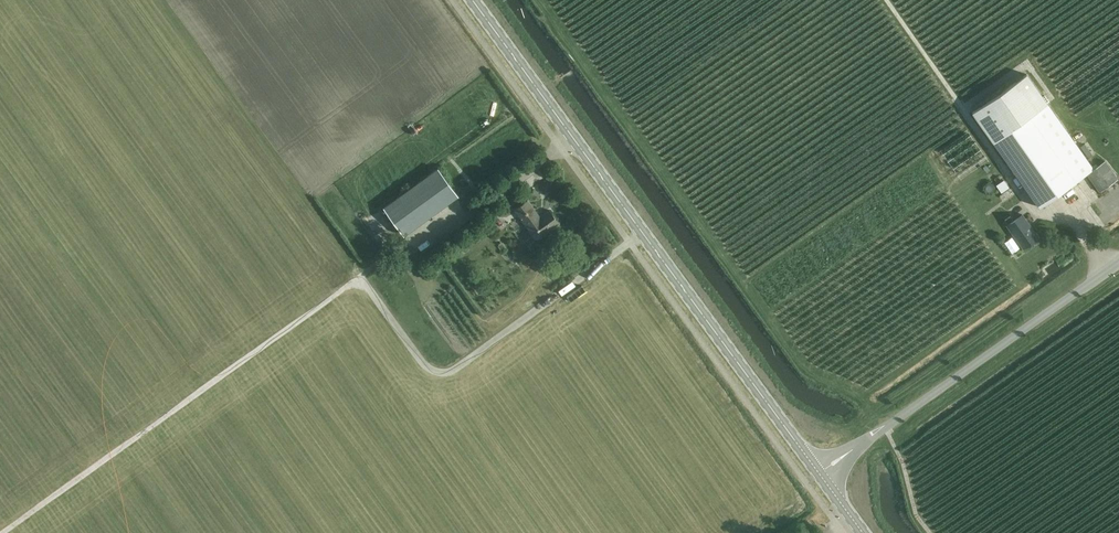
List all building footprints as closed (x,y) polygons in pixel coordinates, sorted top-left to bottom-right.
[(529,27),(535,34),(542,27),(535,20),(529,27)] [(973,114),(1014,171),(1039,207),(1087,174),(1100,192),(1118,179),(1105,161),(1094,169),(1047,103),(1028,76),(973,114)] [(404,235),(458,196),(438,169),(384,208),(404,235)] [(1003,179),(995,185),(1001,192),(1008,187),(1003,179)] [(985,187),(985,188),(985,189),(986,190),(986,191),(987,191),(988,192),(989,192),(990,192),(991,192),(992,192),(992,191),(993,191),(993,190),(994,190),(994,189),(994,188),(995,188),(995,187),(995,186),(994,186),(994,185),(994,184),(993,184),(993,183),(992,183),(991,183),(991,182),(990,182),(989,182),(989,183),(988,183),(987,183),(986,184),(986,185),(985,185),(985,186),(985,187)] [(542,235),(559,223),(550,210),(542,216),(542,219),(538,218),(534,214),(535,211),(527,200),(514,209),(532,234),(538,230),(542,235)] [(1022,214),(1007,226),(1023,248),(1039,237),(1032,228),(1031,229),(1028,225),(1029,224),(1022,214)] [(422,233),(412,238),(415,245),(425,241),(422,233)] [(463,252),(472,247),(470,242),(460,247),(463,252)]
